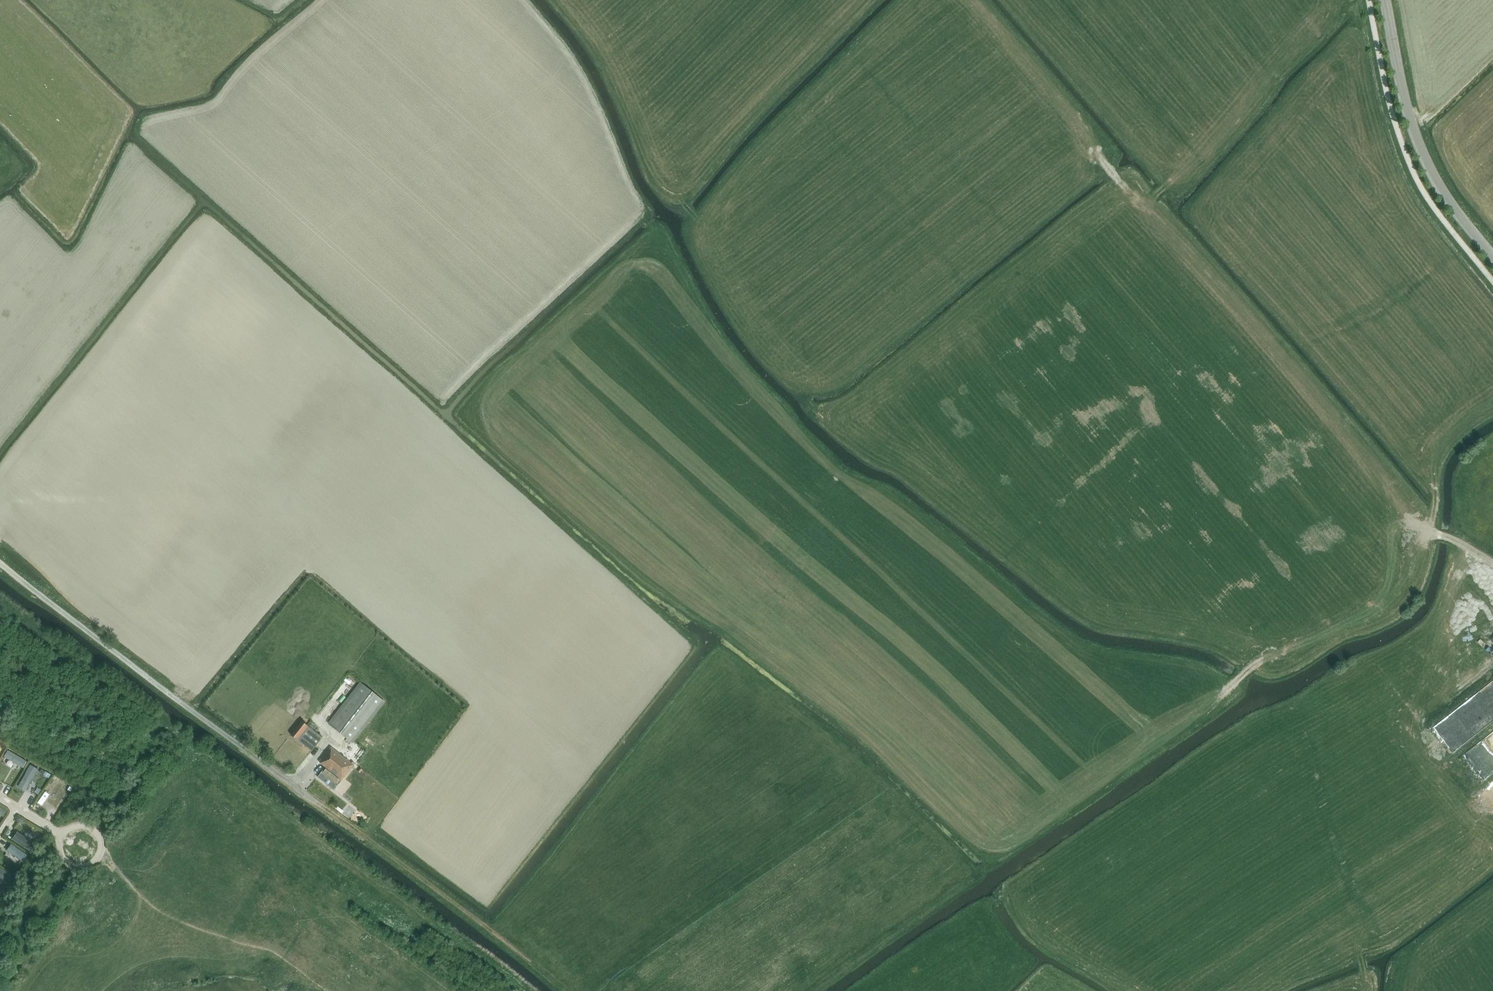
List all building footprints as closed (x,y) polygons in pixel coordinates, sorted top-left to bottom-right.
[(352,742),(384,702),(361,683),(329,724),(352,742)] [(308,726),(298,740),(312,751),(326,732),(310,719),(306,724),(308,726)] [(308,726),(306,724),(302,721),(291,735),(297,740),(298,740),(308,726)] [(341,781),(353,765),(331,748),(320,762),(325,767),(318,776),(334,790),(341,781)] [(4,757),(22,768),(26,762),(8,751),(4,757)] [(18,786),(25,790),(38,769),(31,765),(18,786)] [(355,802),(347,796),(343,803),(350,808),(355,802)] [(30,852),(35,845),(17,833),(11,840),(30,852)] [(11,844),(6,851),(24,863),(29,856),(11,844)] [(8,885),(13,878),(0,869),(0,880),(8,885)]
